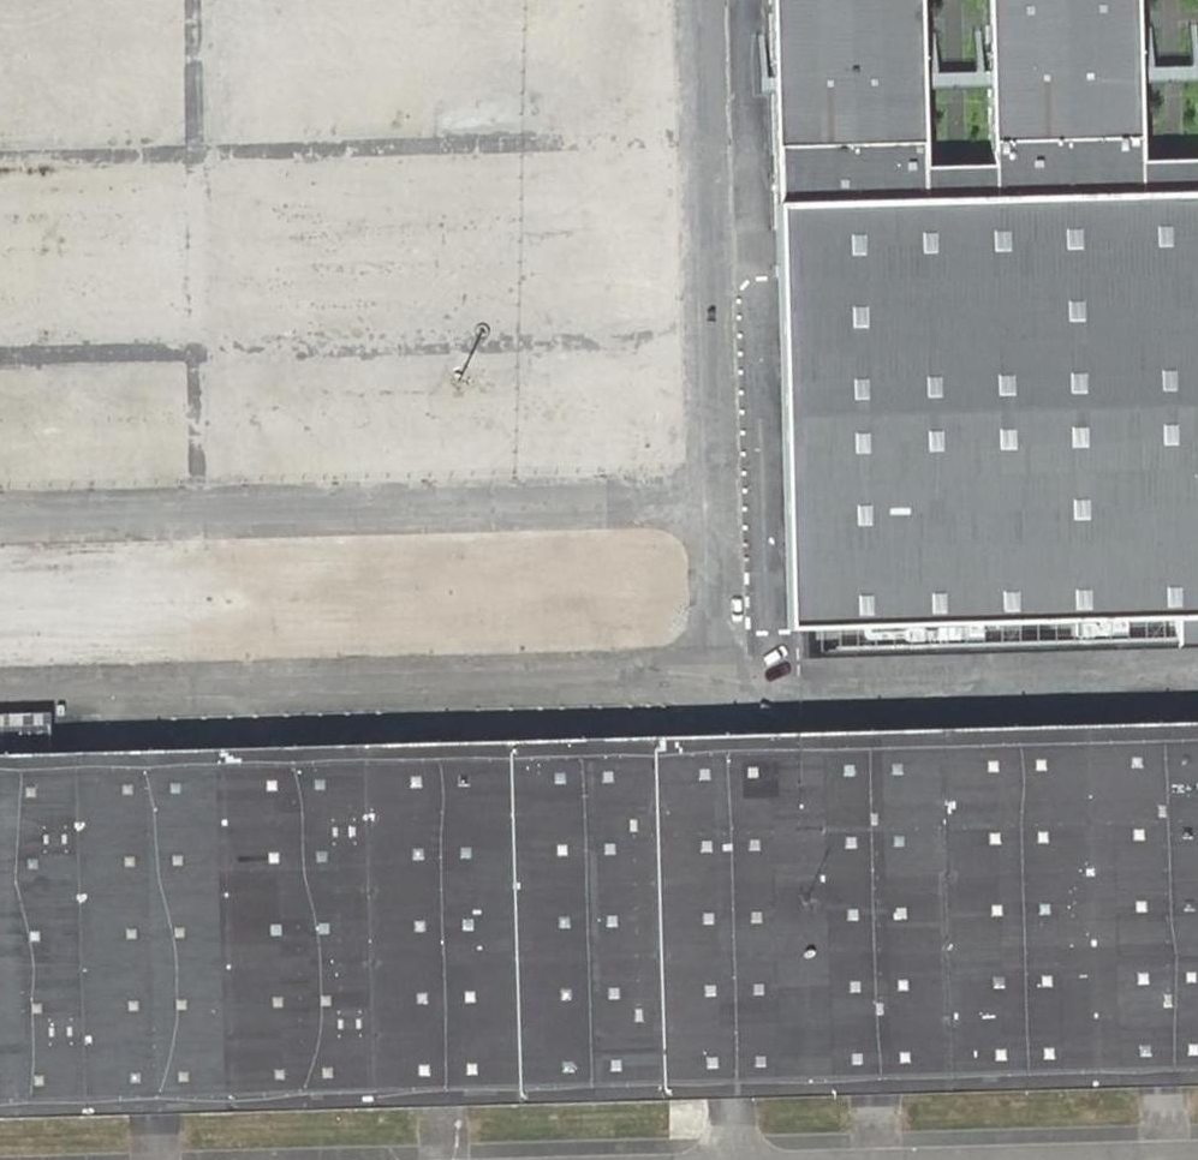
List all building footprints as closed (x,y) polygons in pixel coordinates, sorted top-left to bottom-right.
[(789,628),(805,628),(806,656),(1197,644),(1197,196),(1141,197),(1137,84),(1137,68),(1135,0),(988,0),(990,72),(990,88),(993,202),(924,204),(920,90),(920,74),(918,0),(770,0),(789,628)] [(633,42),(593,42),(594,218),(560,218),(560,323),(638,323),(637,246),(599,246),(599,219),(608,219),(608,241),(633,241),(633,42)] [(1137,68),(1137,84),(1197,83),(1197,67),(1137,68)] [(990,72),(920,74),(920,90),(990,88),(990,72)] [(157,1109),(440,1101),(732,1094),(879,1090),(1166,1082),(1197,1081),(1197,719),(1184,720),(1126,721),(725,732),(0,752),(0,1113),(157,1109)]
